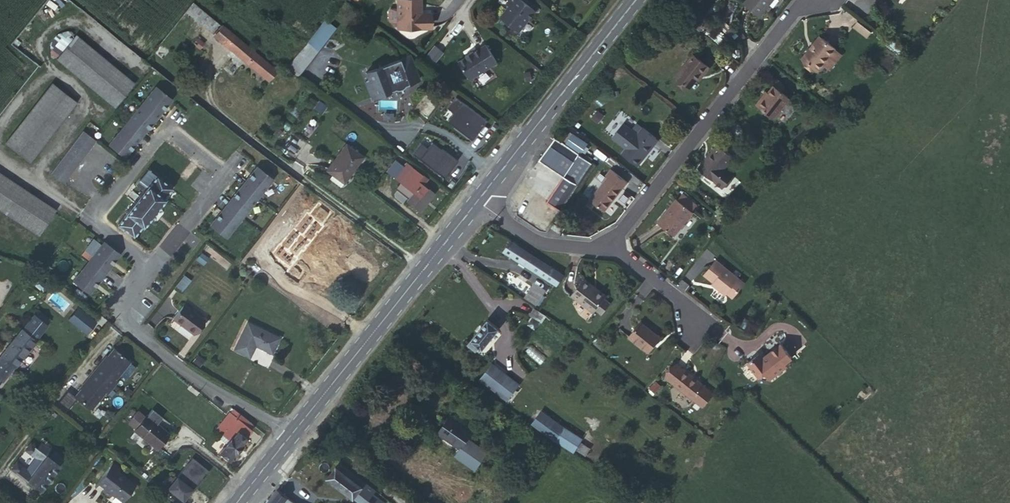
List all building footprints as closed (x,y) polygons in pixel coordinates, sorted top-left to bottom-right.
[(430,27),(430,14),(421,14),(420,0),(399,0),(400,28),(430,27)] [(502,20),(520,33),(537,12),(521,0),(513,0),(509,5),(512,7),(502,20)] [(743,5),(759,17),(772,0),(747,0),(743,5)] [(193,2),(186,12),(211,33),(219,24),(193,2)] [(288,64),(286,68),(296,76),(330,28),(320,21),(289,64),(288,64)] [(855,23),(850,28),(864,39),(868,33),(855,23)] [(276,70),(222,26),(215,35),(268,79),(276,70)] [(75,35),(56,59),(115,107),(134,84),(75,35)] [(818,35),(807,49),(809,51),(820,37),(818,35)] [(809,51),(807,49),(801,57),(817,69),(821,63),(828,69),(841,53),(820,37),(809,51)] [(197,38),(193,42),(200,49),(204,44),(197,38)] [(469,59),(461,64),(472,82),(498,64),(487,47),(475,55),(474,54),(468,58),(469,59)] [(691,54),(674,76),(688,87),(699,73),(701,75),(707,67),(691,54)] [(365,73),(375,97),(419,80),(409,55),(365,73)] [(774,86),(782,92),(784,90),(783,85),(779,81),(774,86)] [(52,83),(5,143),(29,162),(76,102),(52,83)] [(765,97),(763,96),(757,104),(773,117),(789,98),(782,92),(774,86),(768,93),(765,97)] [(170,100),(155,88),(108,146),(124,158),(170,100)] [(832,129),(842,119),(837,114),(827,125),(832,129)] [(640,156),(655,137),(642,126),(621,153),(636,165),(642,157),(640,156)] [(81,132),(48,175),(62,184),(94,142),(81,132)] [(581,153),(556,137),(539,159),(563,176),(546,200),(561,210),(592,163),(581,155),(581,153)] [(657,138),(655,137),(640,156),(642,157),(657,138)] [(346,144),(326,170),(332,174),(329,178),(340,187),(364,157),(346,144)] [(732,155),(718,144),(698,168),(722,187),(724,185),(726,185),(732,178),(731,175),(732,174),(724,167),(732,157),(733,156),(732,155)] [(743,153),(738,148),(732,155),(733,156),(732,157),(737,161),(743,153)] [(406,163),(394,177),(413,193),(407,200),(420,210),(433,193),(421,184),(425,179),(422,176),(422,175),(406,163)] [(255,167),(210,225),(226,237),(271,179),(255,167)] [(606,178),(589,200),(603,211),(625,181),(610,169),(604,176),(606,178)] [(145,190),(117,224),(134,237),(172,189),(149,170),(137,184),(145,190)] [(39,235),(55,210),(0,173),(0,209),(39,235)] [(676,198),(656,222),(672,235),(691,211),(676,198)] [(555,224),(553,227),(557,230),(556,230),(559,232),(562,229),(555,224)] [(309,231),(287,250),(303,268),(325,249),(309,231)] [(119,254),(104,241),(72,280),(88,292),(119,254)] [(564,274),(511,241),(505,252),(557,285),(564,274)] [(703,274),(712,281),(717,285),(715,287),(723,294),(726,292),(731,296),(742,283),(714,261),(703,274)] [(593,309),(603,299),(603,298),(590,286),(591,284),(584,278),(571,294),(591,312),(593,309)] [(590,286),(603,298),(605,296),(591,284),(590,286)] [(608,304),(603,299),(593,309),(599,315),(608,304)] [(174,316),(194,332),(205,317),(185,302),(174,316)] [(546,315),(540,311),(536,308),(531,316),(541,322),(546,315)] [(0,356),(0,379),(2,381),(50,320),(37,310),(0,356)] [(499,329),(489,320),(468,344),(477,351),(480,347),(483,348),(499,329)] [(247,322),(234,349),(250,357),(256,345),(272,353),(279,337),(247,322)] [(640,322),(627,337),(646,352),(658,338),(640,322)] [(757,355),(745,364),(757,379),(759,378),(767,379),(768,380),(785,367),(783,364),(790,359),(779,345),(766,355),(767,356),(762,361),(757,355)] [(130,362),(114,349),(99,367),(98,366),(88,378),(89,379),(74,397),(89,408),(92,407),(105,391),(107,393),(117,381),(115,380),(130,362)] [(675,362),(665,377),(703,404),(713,389),(675,362)] [(493,363),(484,375),(490,379),(499,368),(493,363)] [(481,379),(491,386),(503,371),(499,368),(490,379),(484,375),(481,379)] [(503,371),(491,386),(508,399),(511,395),(499,386),(509,374),(504,370),(503,371)] [(499,386),(511,395),(521,383),(509,374),(499,386)] [(135,428),(134,430),(157,448),(168,434),(157,424),(162,417),(152,409),(146,416),(146,415),(144,417),(136,411),(127,421),(135,428)] [(252,429),(248,426),(235,416),(230,411),(220,423),(226,427),(223,431),(231,437),(228,440),(219,453),(228,459),(233,453),(234,454),(242,445),(240,444),(252,429)] [(533,423),(556,439),(564,428),(542,411),(533,423)] [(248,426),(251,422),(238,412),(235,416),(248,426)] [(451,415),(438,434),(460,449),(455,455),(474,469),(486,452),(468,439),(473,431),(465,426),(464,426),(458,422),(458,421),(451,415)] [(215,429),(228,440),(231,437),(223,431),(226,427),(220,423),(215,429)] [(564,428),(556,439),(575,451),(583,439),(564,428)] [(31,473),(27,469),(16,461),(11,468),(41,491),(60,465),(46,454),(50,449),(40,442),(36,446),(30,442),(25,450),(35,458),(40,461),(31,473)] [(583,443),(578,450),(587,455),(591,448),(583,443)] [(209,470),(192,457),(176,476),(174,474),(172,476),(170,474),(163,483),(182,499),(193,485),(195,487),(209,470)] [(35,458),(27,469),(31,473),(40,461),(35,458)] [(114,464),(100,484),(107,489),(104,492),(111,498),(114,495),(124,502),(137,486),(120,473),(122,470),(114,464)] [(364,485),(366,483),(344,465),(340,470),(362,487),(364,485)] [(364,485),(362,487),(340,470),(337,467),(328,478),(360,502),(385,502),(373,494),(374,492),(364,485)] [(268,502),(295,502),(288,499),(278,491),(268,502)]
